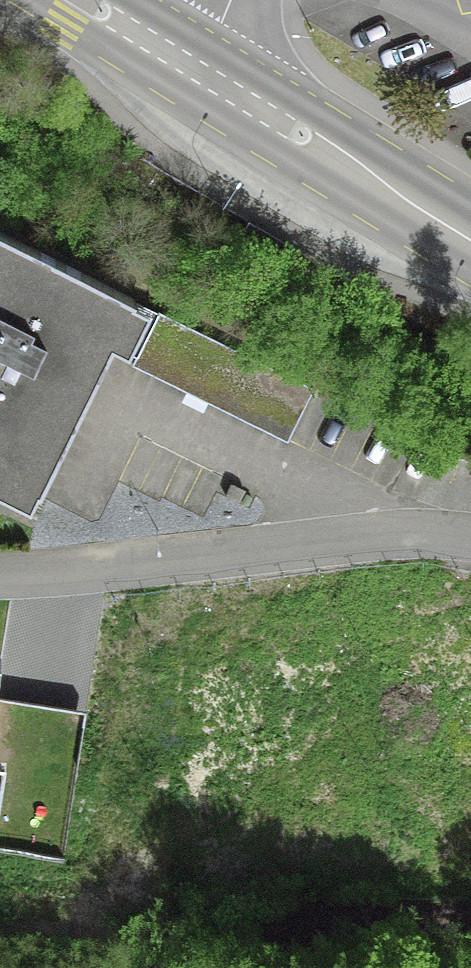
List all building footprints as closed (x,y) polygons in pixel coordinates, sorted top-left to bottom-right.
[(0,236),(0,476),(36,493),(131,301),(0,236)] [(283,443),(309,389),(154,313),(127,366),(283,443)]
